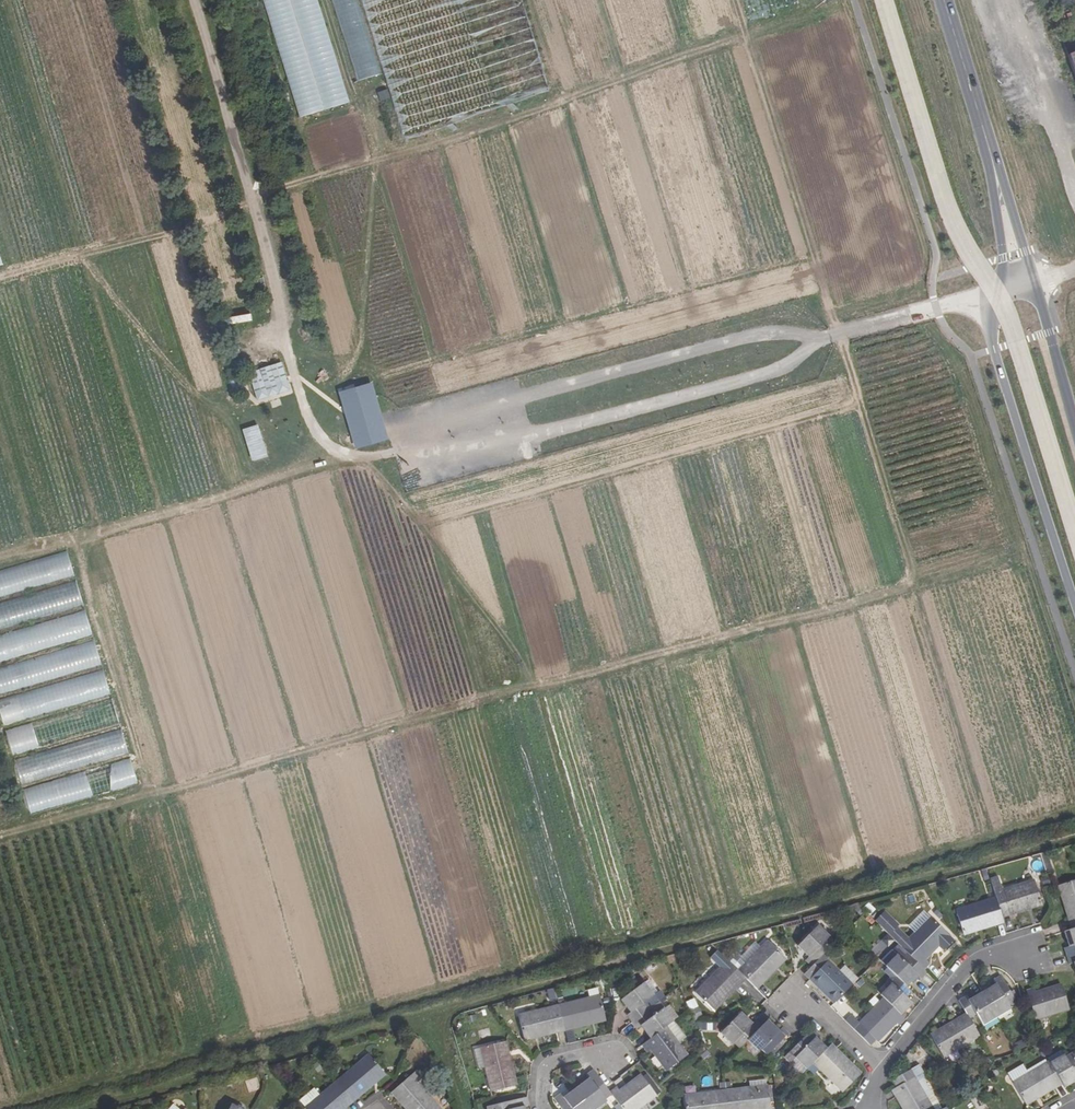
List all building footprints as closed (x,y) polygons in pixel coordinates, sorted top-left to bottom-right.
[(317,0),(263,0),(302,119),(349,101),(317,0)] [(357,81),(378,72),(355,0),(333,0),(357,81)] [(548,92),(520,0),(361,0),(405,139),(548,92)] [(249,370),(255,401),(290,394),(285,363),(249,370)] [(258,424),(242,428),(249,460),(265,456),(258,424)] [(65,549),(0,570),(0,723),(28,815),(137,784),(65,549)] [(1033,881),(994,894),(996,899),(1001,915),(1041,903),(1033,881)] [(1073,929),(1074,929),(1074,881),(1059,886),(1073,929)] [(1059,886),(1056,886),(1070,931),(1073,929),(1059,886)] [(1001,915),(996,899),(956,912),(962,934),(1003,921),(1002,918),(1001,915)] [(1041,903),(1001,915),(1002,918),(1041,906),(1041,903)] [(953,943),(930,919),(908,941),(896,929),(898,927),(884,913),(875,922),(897,945),(901,948),(911,959),(917,964),(919,966),(923,971),(929,965),(925,961),(923,959),(936,946),(938,947),(943,953),(953,943)] [(1003,921),(962,934),(963,937),(1004,924),(1003,921)] [(805,962),(811,967),(822,956),(834,944),(828,939),(829,937),(818,926),(798,946),(809,957),(805,962)] [(1064,933),(1068,948),(1064,949),(1066,957),(1074,954),(1074,929),(1073,929),(1070,931),(1064,933)] [(768,943),(738,972),(744,977),(746,979),(754,988),(783,959),(768,943)] [(880,962),(885,967),(887,969),(896,978),(906,988),(917,977),(920,980),(926,974),(923,971),(919,966),(917,964),(911,959),(901,948),(897,945),(891,952),(891,951),(880,962)] [(936,946),(923,959),(925,961),(938,947),(936,946)] [(1066,957),(1069,965),(1073,964),(1074,969),(1074,954),(1066,957)] [(811,967),(806,973),(836,1002),(852,986),(822,956),(811,967)] [(738,972),(728,961),(695,994),(711,1010),(744,977),(738,972)] [(888,981),(891,984),(896,978),(887,969),(884,972),(891,978),(888,981)] [(995,986),(982,994),(997,1019),(1010,1012),(1008,1008),(1015,1004),(999,977),(993,981),(995,986)] [(891,985),(880,997),(883,999),(901,1017),(912,1006),(905,998),(911,993),(906,988),(896,978),(891,984),(890,984),(891,985)] [(627,1017),(631,1023),(649,1011),(644,1004),(653,996),(644,983),(621,1001),(630,1013),(627,1017)] [(1060,985),(1035,992),(1036,996),(1061,988),(1060,985)] [(1026,992),(1028,998),(1035,1020),(1068,1010),(1061,988),(1036,996),(1035,992),(1034,990),(1026,992)] [(965,998),(958,1003),(967,1017),(968,1020),(969,1021),(976,1018),(983,1028),(997,1019),(982,994),(968,1002),(965,998)] [(600,998),(559,1008),(565,1030),(605,1020),(600,998)] [(901,1017),(883,999),(858,1025),(874,1041),(893,1023),(895,1024),(898,1027),(905,1021),(901,1017)] [(687,1005),(694,1020),(701,1017),(694,1001),(687,1005)] [(559,1008),(519,1017),(524,1039),(565,1030),(559,1008)] [(649,1011),(631,1023),(636,1030),(640,1027),(650,1039),(665,1028),(673,1022),(663,1009),(653,1016),(649,1011)] [(747,1041),(760,1027),(754,1021),(750,1025),(739,1014),(719,1035),(730,1046),(732,1044),(739,1049),(747,1041)] [(969,1021),(968,1020),(932,1042),(944,1061),(980,1039),(969,1021)] [(777,1032),(767,1021),(760,1027),(747,1041),(758,1052),(759,1050),(766,1056),(788,1034),(782,1028),(777,1032)] [(712,1022),(697,1022),(697,1031),(712,1030),(712,1022)] [(650,1039),(641,1046),(646,1053),(650,1050),(652,1049),(668,1070),(687,1057),(665,1028),(650,1039)] [(795,1060),(805,1072),(813,1065),(826,1051),(814,1040),(818,1036),(812,1030),(791,1052),(797,1058),(795,1060)] [(501,1043),(479,1048),(489,1092),(511,1087),(501,1043)] [(858,1078),(829,1048),(826,1051),(813,1065),(842,1094),(858,1078)] [(652,1049),(650,1050),(665,1072),(668,1070),(652,1049)] [(1049,1064),(1060,1082),(1061,1084),(1063,1088),(1074,1081),(1074,1061),(1071,1054),(1064,1058),(1062,1055),(1049,1064)] [(369,1055),(337,1081),(352,1098),(384,1073),(369,1055)] [(1049,1064),(1048,1062),(1012,1084),(1024,1103),(1060,1082),(1049,1064)] [(917,1067),(909,1072),(892,1082),(896,1089),(894,1090),(905,1108),(930,1108),(916,1084),(922,1080),(924,1079),(917,1067)] [(577,1090),(591,1108),(599,1108),(607,1104),(605,1101),(612,1096),(610,1093),(605,1087),(593,1071),(586,1076),(589,1081),(577,1090)] [(394,1091),(409,1108),(438,1108),(411,1076),(394,1091)] [(640,1076),(618,1091),(620,1094),(642,1078),(640,1076)] [(659,1094),(645,1076),(642,1078),(655,1096),(659,1094)] [(610,1093),(612,1096),(621,1108),(638,1108),(644,1105),(655,1097),(642,1078),(620,1094),(618,1091),(616,1088),(610,1093)] [(766,1086),(766,1080),(749,1082),(750,1088),(766,1086)] [(922,1080),(916,1084),(930,1108),(939,1108),(922,1080)] [(305,1108),(306,1108),(340,1108),(352,1098),(337,1081),(321,1095),(305,1108)] [(726,1092),(725,1083),(720,1084),(721,1092),(685,1096),(687,1108),(728,1108),(726,1092)] [(773,1102),(772,1093),(769,1094),(768,1086),(766,1086),(750,1088),(731,1091),(730,1083),(725,1083),(726,1092),(728,1108),(770,1108),(770,1102),(773,1102)] [(306,1107),(321,1095),(317,1090),(302,1102),(306,1107)] [(577,1090),(564,1099),(561,1095),(554,1100),(561,1108),(591,1108),(577,1090)] [(523,1108),(529,1106),(526,1098),(497,1105),(498,1108),(523,1108)]
